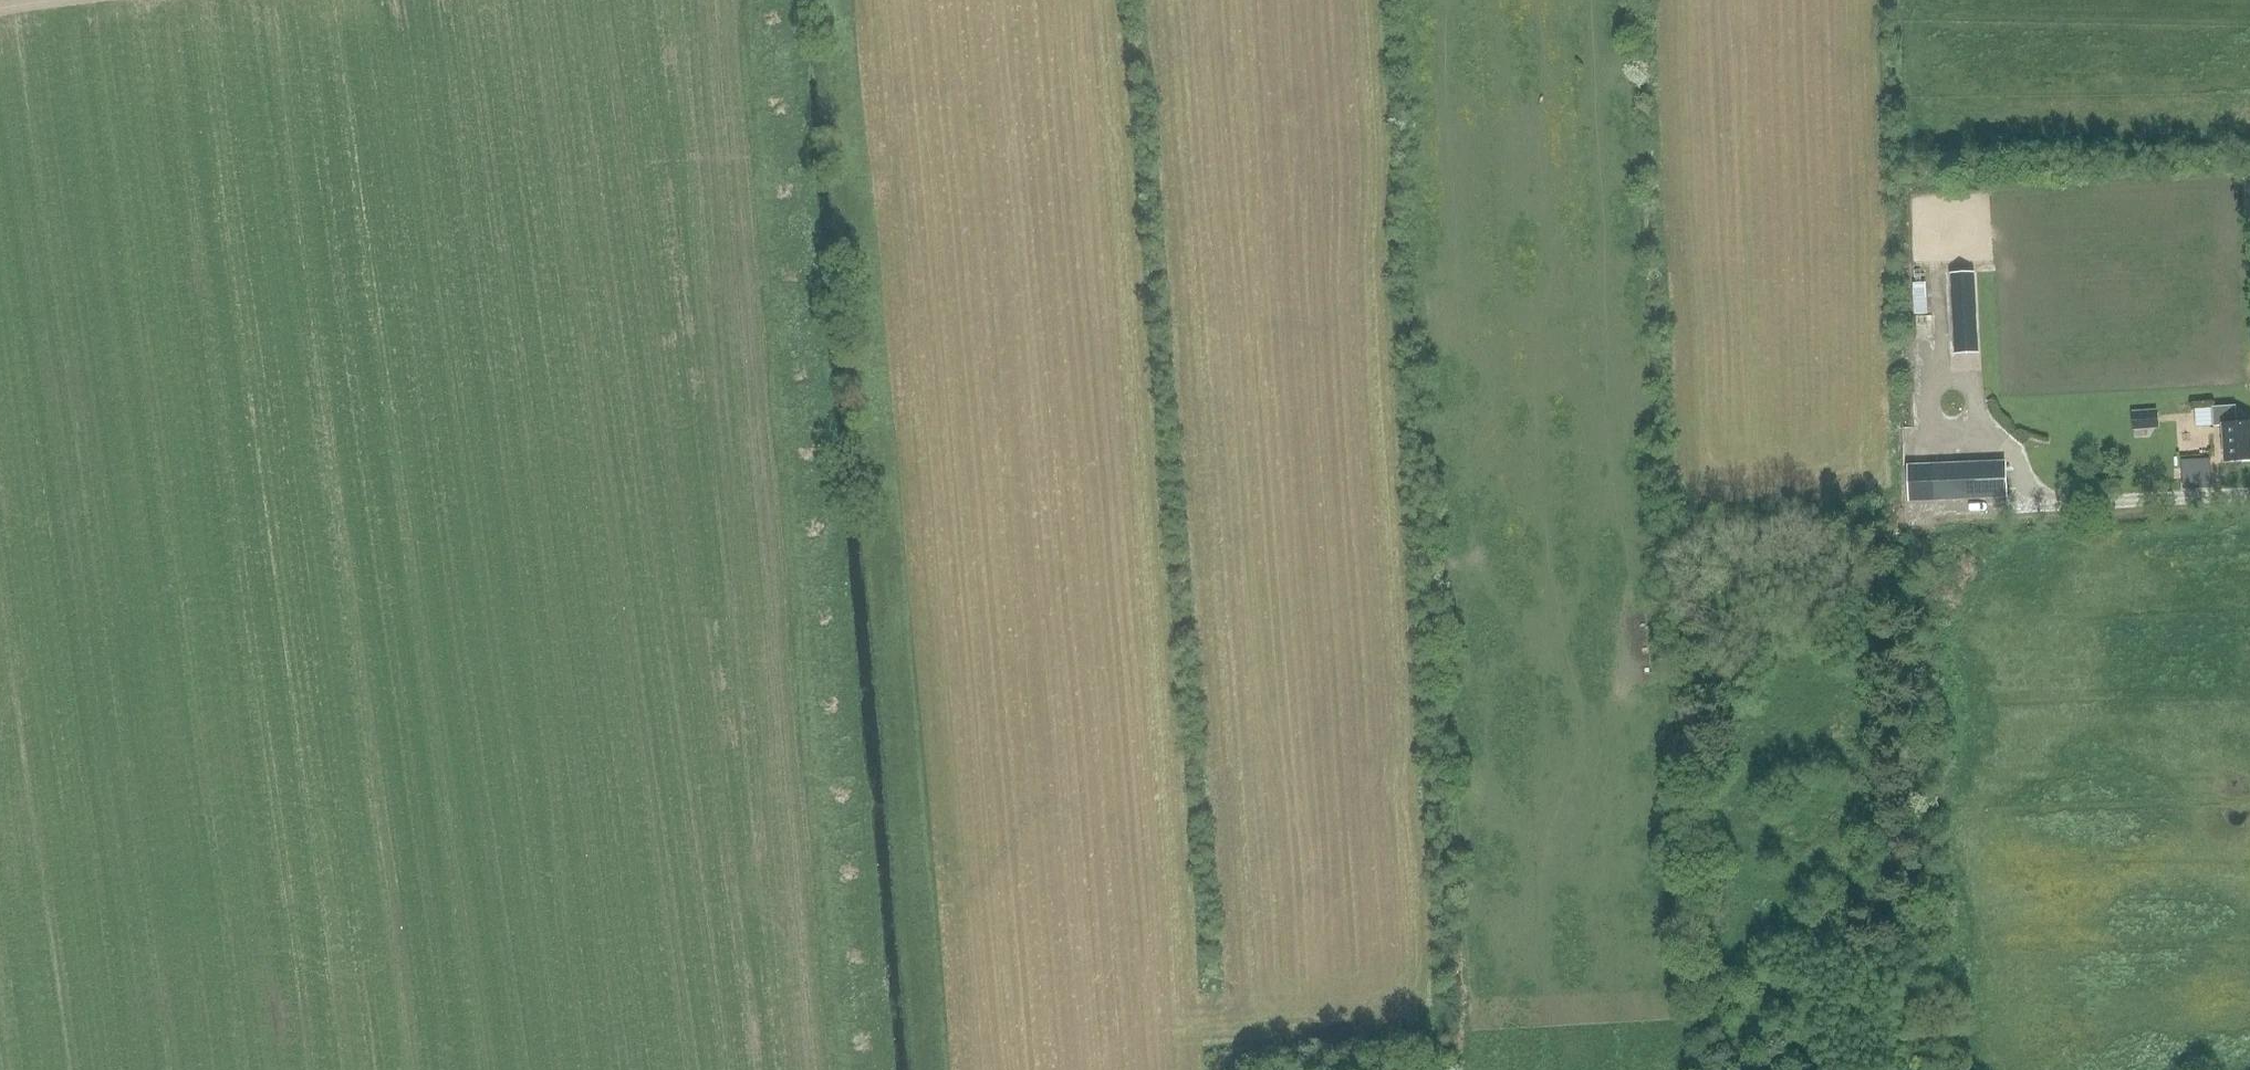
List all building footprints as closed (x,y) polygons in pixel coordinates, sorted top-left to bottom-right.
[(1945,332),(1977,331),(1975,272),(1952,273),(1954,319),(1944,319),(1945,332)] [(1931,311),(1930,280),(1917,281),(1919,312),(1931,311)] [(2249,461),(2249,423),(2238,424),(2237,405),(2213,407),(2214,426),(2224,426),(2226,462),(2249,461)] [(2149,411),(2133,412),(2134,429),(2150,428),(2149,411)] [(2009,502),(2008,466),(1934,469),(1936,505),(2009,502)]
